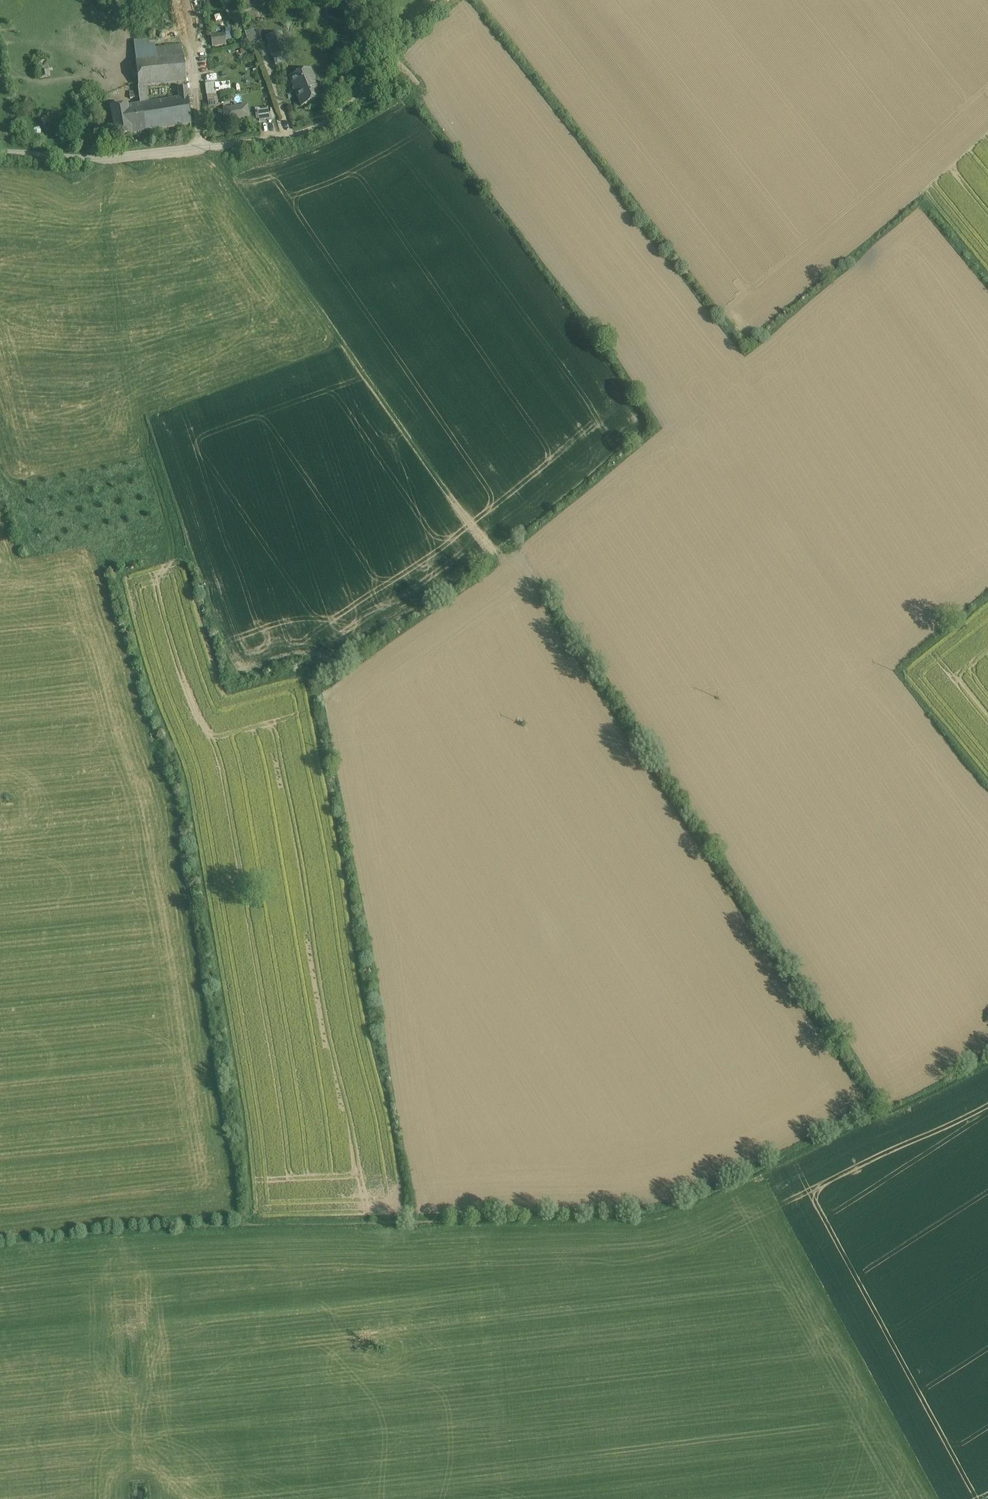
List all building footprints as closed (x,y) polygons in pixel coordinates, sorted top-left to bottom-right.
[(253,28),(244,31),(249,43),(256,41),(253,31),(253,28)] [(227,32),(213,34),(214,45),(229,43),(227,32)] [(281,34),(266,38),(275,67),(290,62),(281,34)] [(137,38),(139,59),(148,59),(148,47),(147,38),(137,38)] [(148,47),(148,59),(170,57),(183,57),(183,44),(148,47)] [(146,85),(171,84),(170,57),(148,59),(139,59),(140,86),(146,85)] [(170,57),(171,84),(185,83),(183,57),(170,57)] [(47,62),(37,63),(40,77),(50,76),(47,62)] [(309,68),(289,76),(300,106),(320,98),(309,68)] [(205,85),(206,94),(217,93),(216,83),(205,85)] [(139,91),(139,98),(140,104),(148,103),(146,85),(140,86),(138,86),(139,91)] [(187,88),(177,89),(178,99),(188,98),(187,88)] [(139,98),(139,91),(131,91),(131,99),(139,98)] [(220,93),(206,95),(208,107),(222,105),(220,93)] [(178,99),(173,100),(176,128),(191,126),(188,98),(178,99)] [(173,100),(165,101),(168,129),(176,128),(173,100)] [(127,105),(130,133),(168,129),(165,101),(148,103),(140,104),(127,105)] [(130,133),(127,105),(127,104),(110,106),(114,137),(131,136),(130,133)] [(247,105),(223,109),(225,123),(249,119),(247,105)] [(269,107),(257,108),(259,120),(271,118),(269,107)]
